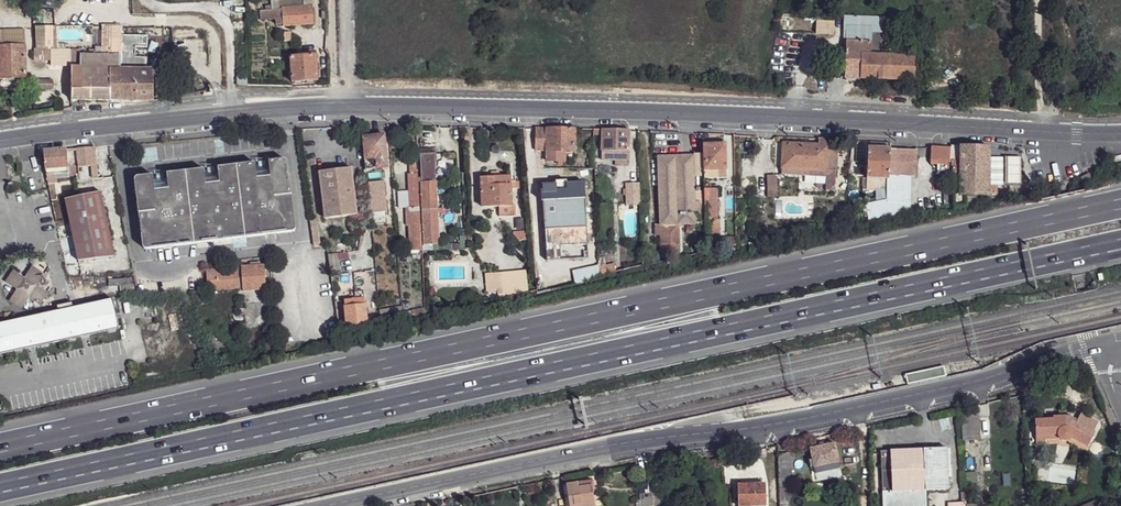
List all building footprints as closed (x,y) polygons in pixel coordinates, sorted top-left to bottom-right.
[(283,19),(283,26),(313,24),(312,7),(282,9),(283,19)] [(282,9),(269,11),(270,19),(283,19),(282,9)] [(846,17),(846,29),(844,79),(861,80),(862,55),(886,56),(887,32),(886,32),(885,17),(846,17)] [(834,22),(817,22),(816,33),(833,35),(834,22)] [(121,33),(121,26),(101,26),(101,47),(95,48),(95,56),(112,56),(112,33),(121,33)] [(56,27),(34,28),(34,50),(56,50),(56,27)] [(71,100),(154,101),(153,69),(147,70),(146,58),(135,58),(134,48),(146,48),(146,36),(121,36),(121,33),(112,33),(112,56),(95,56),(80,55),(80,67),(71,67),(71,100)] [(26,78),(25,45),(0,46),(0,79),(26,78)] [(34,50),(34,60),(62,60),(62,57),(62,50),(34,50)] [(70,50),(71,67),(80,67),(80,55),(80,50),(70,50)] [(862,55),(861,80),(918,81),(918,57),(886,56),(862,55)] [(291,58),(292,83),(318,81),(316,56),(291,58)] [(33,80),(33,90),(52,89),(52,80),(33,80)] [(536,129),(535,151),(546,151),(546,162),(558,162),(562,163),(565,163),(565,152),(575,152),(575,130),(536,129)] [(629,130),(594,130),(594,134),(602,134),(602,161),(629,162),(629,130)] [(362,136),(364,161),(365,161),(366,170),(388,167),(384,134),(362,136)] [(782,144),(781,168),(837,172),(838,149),(830,149),(829,140),(818,140),(818,146),(782,144)] [(703,145),(703,156),(704,178),(726,178),(725,144),(703,145)] [(952,158),(952,148),(932,146),(931,163),(952,164),(952,158)] [(959,146),(951,146),(952,148),(952,158),(952,164),(954,205),(978,203),(978,196),(989,196),(989,195),(998,194),(997,185),(1016,184),(1016,157),(989,157),(989,148),(959,146)] [(95,147),(76,148),(76,167),(95,166),(95,159),(95,147)] [(43,150),(45,168),(69,166),(68,148),(43,150)] [(868,148),(867,179),(870,179),(887,179),(887,191),(906,192),(907,176),(917,177),(918,151),(890,150),(890,149),(868,148)] [(420,154),(422,181),(421,181),(423,209),(425,237),(439,236),(437,208),(436,181),(434,159),(436,159),(436,153),(420,154)] [(658,157),(660,226),(660,236),(661,252),(679,251),(679,225),(700,225),(699,203),(695,203),(694,180),(694,156),(658,157)] [(703,156),(694,156),(694,180),(704,179),(704,178),(703,156)] [(415,159),(410,159),(411,174),(408,174),(410,208),(406,208),(407,226),(410,226),(411,251),(422,250),(417,170),(416,170),(415,159)] [(155,190),(153,175),(138,177),(136,178),(135,179),(135,180),(135,182),(135,188),(143,245),(143,247),(143,248),(144,249),(145,249),(146,249),(148,249),(293,232),(295,231),(295,230),(295,229),(288,163),(287,161),(286,160),(285,160),(283,160),(269,162),(271,177),(257,179),(255,163),(218,168),(219,183),(206,185),(204,170),(167,174),(169,189),(155,190)] [(269,162),(255,163),(257,179),(271,177),(269,162)] [(69,166),(45,168),(46,174),(70,172),(69,166)] [(218,168),(204,170),(206,185),(219,183),(218,168)] [(323,172),(325,183),(320,184),(323,208),(328,207),(329,219),(358,215),(352,168),(323,172)] [(167,174),(153,175),(155,190),(169,189),(167,174)] [(480,177),(481,207),(498,206),(512,205),(512,188),(518,188),(518,182),(514,182),(514,176),(500,177),(491,177),(480,177)] [(768,176),(768,190),(777,190),(777,176),(768,176)] [(887,179),(870,179),(870,190),(887,191),(887,179)] [(443,180),(436,181),(437,208),(444,208),(443,180)] [(368,182),(371,212),(386,210),(383,181),(368,182)] [(542,186),(545,246),(565,245),(565,260),(588,259),(584,184),(542,186)] [(638,185),(626,185),(627,204),(638,204),(638,185)] [(704,189),(706,249),(720,249),(719,220),(717,220),(717,189),(711,189),(704,189)] [(777,190),(768,190),(768,204),(777,204),(777,190)] [(65,199),(78,261),(115,257),(101,192),(65,199)] [(512,205),(498,206),(499,217),(516,216),(516,205),(512,205)] [(310,221),(314,246),(320,245),(316,220),(310,221)] [(525,232),(512,233),(519,241),(526,240),(525,232)] [(546,261),(565,260),(565,245),(545,246),(546,261)] [(328,255),(331,275),(341,274),(338,254),(328,255)] [(206,270),(208,296),(215,296),(215,291),(243,289),(243,291),(266,290),(264,265),(241,267),(241,268),(206,270)] [(600,268),(600,275),(615,272),(614,265),(600,268)] [(17,290),(9,301),(21,309),(29,297),(40,305),(48,293),(36,286),(44,274),(32,266),(25,278),(13,270),(5,282),(17,290)] [(485,274),(486,291),(528,290),(526,270),(485,274)] [(355,292),(356,299),(344,300),(347,327),(367,325),(364,291),(355,292)] [(120,329),(113,299),(73,308),(72,303),(57,306),(58,311),(0,324),(0,355),(120,329)] [(406,313),(407,320),(425,316),(424,308),(406,313)] [(961,413),(963,441),(980,441),(978,412),(961,413)] [(1035,420),(1035,437),(1058,436),(1058,437),(1059,439),(1061,440),(1062,441),(1064,442),(1065,441),(1067,441),(1069,440),(1070,439),(1070,438),(1087,447),(1099,423),(1081,414),(1078,421),(1076,424),(1071,422),(1071,418),(1071,416),(1053,417),(1053,419),(1035,420)] [(810,449),(811,454),(812,461),(814,468),(839,463),(835,444),(810,449)] [(883,505),(926,505),(925,491),(948,490),(946,449),(881,451),(883,505)] [(778,455),(780,499),(789,499),(789,476),(791,475),(790,453),(778,455)] [(840,470),(839,463),(814,468),(815,475),(840,470)] [(566,505),(594,505),(591,489),(590,481),(567,484),(566,477),(562,478),(566,505)] [(738,505),(766,505),(765,484),(737,485),(738,505)] [(651,493),(654,505),(671,505),(672,495),(651,492),(651,493)] [(637,505),(654,505),(651,493),(640,495),(641,502),(636,504),(637,505)]
